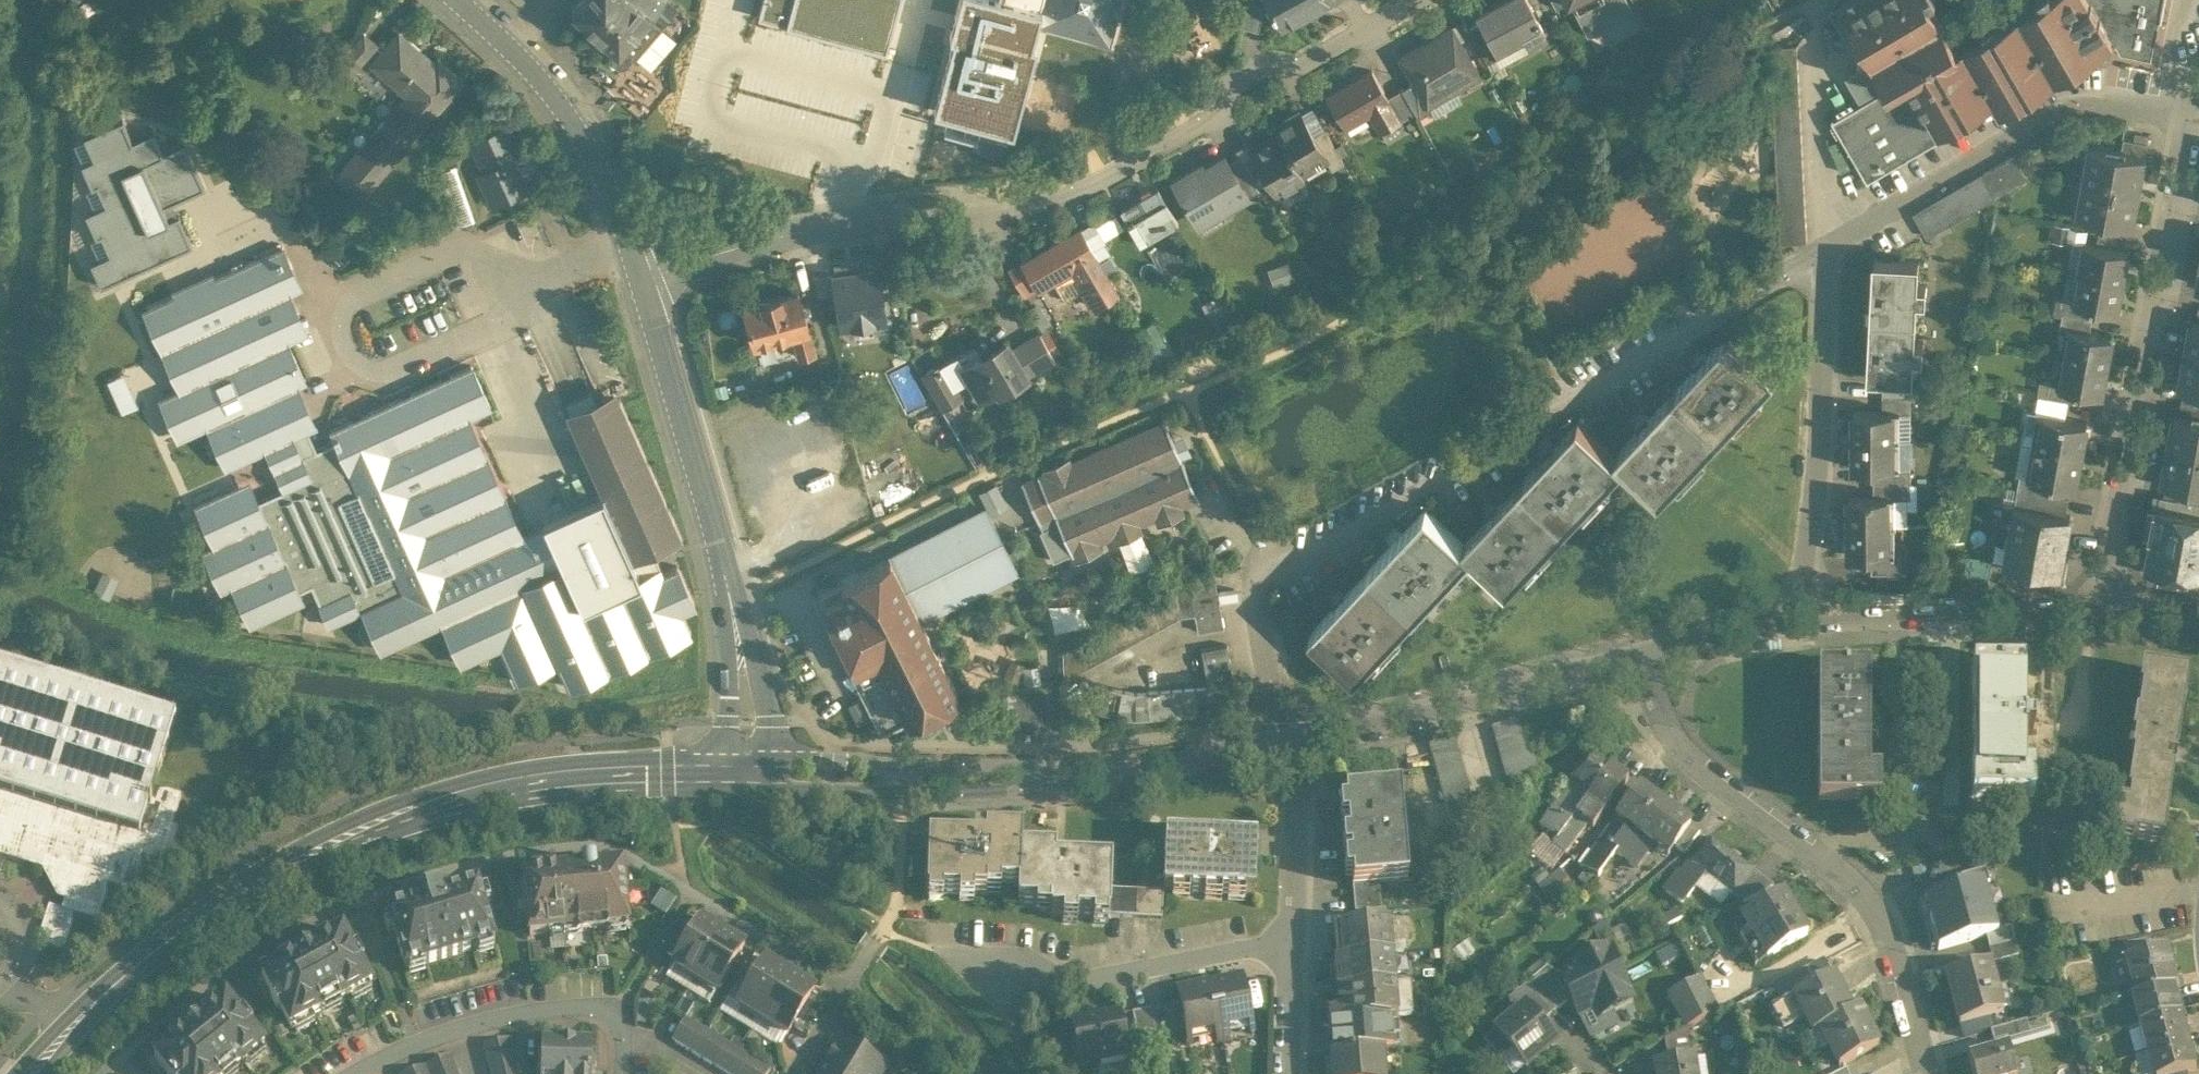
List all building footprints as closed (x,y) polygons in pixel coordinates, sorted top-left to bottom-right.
[(638,0),(579,0),(573,7),(609,39),(604,44),(604,45),(608,48),(608,49),(611,52),(612,60),(618,65),(626,65),(636,53),(651,66),(676,36),(662,24),(662,23),(654,16),(654,14),(638,0)] [(654,14),(662,0),(638,0),(654,14)] [(792,0),(777,0),(772,18),(787,22),(792,0)] [(787,22),(886,48),(899,0),(792,0),(787,22)] [(1037,21),(1109,40),(1120,0),(1042,0),(1037,21)] [(1254,0),(1247,0),(1240,23),(1258,28),(1264,8),(1260,2),(1254,0)] [(1272,6),(1271,6),(1273,11),(1275,10),(1283,25),(1311,9),(1306,0),(1269,0),(1272,6)] [(1311,9),(1328,0),(1306,0),(1311,9)] [(1476,12),(1480,20),(1495,47),(1521,33),(1525,40),(1545,30),(1529,0),(1499,0),(1476,12)] [(1944,16),(1934,0),(1845,0),(1843,1),(1844,4),(1845,3),(1859,28),(1859,29),(1860,31),(1874,54),(1874,55),(1875,56),(1944,16)] [(2059,73),(2060,72),(2060,71),(2085,57),(2088,56),(2087,56),(2103,46),(2112,41),(2112,42),(2115,40),(2091,0),(2036,0),(2021,8),(2059,73)] [(2115,40),(2146,46),(2154,4),(2141,1),(2142,0),(2091,0),(2115,40)] [(2141,1),(2154,4),(2146,46),(2115,40),(2112,42),(2112,41),(2103,46),(2151,55),(2161,0),(2142,0),(2141,1)] [(2059,73),(2021,8),(2000,21),(1997,15),(1984,23),(1987,28),(1960,44),(1990,98),(1996,94),(2002,106),(2005,104),(2004,104),(2030,89),(2030,90),(2033,88),(2033,87),(2058,73),(2059,73)] [(1944,16),(1875,56),(1876,58),(1891,83),(1891,84),(1912,72),(1943,124),(1968,110),(1971,109),(1971,108),(1990,98),(1960,44),(1944,16)] [(1495,47),(1480,20),(1467,27),(1487,60),(1499,54),(1495,47)] [(1451,25),(1400,55),(1414,79),(1427,102),(1429,101),(1479,72),(1451,25)] [(435,61),(399,30),(382,49),(375,44),(366,55),(372,60),(372,61),(391,78),(399,85),(401,89),(405,93),(383,119),(409,141),(463,79),(439,57),(435,61)] [(364,31),(338,61),(351,72),(366,55),(375,44),(377,42),(364,31)] [(1798,43),(1772,45),(1774,80),(1774,83),(1782,241),(1808,240),(1798,43)] [(984,75),(934,61),(923,105),(946,112),(941,128),(956,132),(960,116),(972,119),(984,75)] [(1372,68),(1326,95),(1344,124),(1370,109),(1382,129),(1400,118),(1387,94),(1372,68)] [(1948,132),(1943,124),(1912,72),(1891,84),(1834,117),(1869,178),(1872,177),(1871,176),(1945,133),(1945,134),(1948,132)] [(1414,79),(1401,86),(1415,109),(1418,115),(1432,106),(1429,101),(1427,102),(1414,79)] [(1401,86),(1387,94),(1400,118),(1415,109),(1401,86)] [(946,112),(923,105),(918,122),(941,128),(946,112)] [(1299,110),(1273,126),(1276,132),(1276,131),(1300,171),(1300,170),(1326,155),(1299,110)] [(383,119),(342,166),(356,178),(350,185),(361,195),(409,141),(383,119)] [(203,189),(184,148),(163,158),(153,137),(132,146),(122,124),(84,142),(94,163),(81,169),(92,192),(97,190),(106,209),(85,218),(96,241),(100,239),(109,259),(90,267),(100,289),(192,247),(172,204),(203,189)] [(507,124),(471,141),(484,171),(478,173),(487,193),(493,191),(498,201),(528,188),(517,162),(523,160),(507,124)] [(1300,171),(1276,131),(1276,132),(1251,146),(1250,146),(1263,169),(1277,192),(1304,176),(1300,170),(1300,171)] [(2148,141),(2124,136),(2121,149),(2146,154),(2148,141)] [(538,138),(525,144),(536,169),(549,163),(538,138)] [(1263,169),(1250,146),(1251,146),(1250,144),(1237,151),(1240,156),(1252,176),(1252,175),(1263,169)] [(2121,149),(2091,144),(2085,178),(2139,188),(2146,154),(2121,149)] [(2016,154),(2004,160),(2017,183),(2029,176),(2016,154)] [(1228,163),(1224,155),(1196,171),(1194,168),(1174,179),(1187,201),(1188,201),(1196,214),(1217,202),(1221,207),(1246,193),(1228,163)] [(1252,176),(1240,156),(1228,163),(1246,193),(1258,186),(1252,175),(1252,176)] [(2004,160),(1993,167),(2006,189),(2017,183),(2004,160)] [(458,162),(441,167),(457,223),(475,218),(458,162)] [(1993,167),(1982,173),(1996,196),(2006,189),(1993,167)] [(1982,173),(1915,212),(1928,235),(1996,196),(1982,173)] [(2139,188),(2085,178),(2079,212),(2109,218),(2133,222),(2139,188)] [(1157,186),(1121,207),(1129,220),(1137,216),(1148,236),(1177,219),(1157,186)] [(1102,234),(1121,228),(1115,212),(1096,218),(1102,234)] [(2133,222),(2109,218),(2107,230),(2130,235),(2131,235),(2133,222)] [(1105,240),(1093,219),(1080,226),(1092,247),(1105,240)] [(2071,224),(2057,222),(2056,233),(2069,235),(2071,224)] [(2088,227),(2071,224),(2069,235),(2069,237),(2085,240),(2086,240),(2088,227)] [(1080,226),(1023,260),(1035,280),(1038,286),(1054,276),(1057,280),(1055,281),(1065,298),(1081,288),(1079,284),(1083,282),(1095,303),(1117,290),(1092,247),(1080,226)] [(2107,230),(2100,229),(2097,242),(2128,248),(2130,235),(2107,230)] [(2086,240),(2085,240),(2080,270),(2084,270),(2123,278),(2128,248),(2097,242),(2086,240)] [(472,364),(332,427),(337,438),(317,448),(301,413),(305,412),(300,399),(296,401),(289,387),(306,379),(278,319),(288,315),(270,275),(292,265),(282,244),(250,259),(214,275),(173,293),(191,333),(165,344),(183,384),(179,386),(179,387),(164,394),(182,435),(197,428),(198,428),(208,424),(227,465),(267,447),(285,487),(258,499),(258,497),(248,502),(239,482),(197,501),(215,541),(204,546),(223,587),(228,584),(247,626),(304,599),(299,588),(312,582),(330,623),(364,608),(382,648),(443,621),(462,662),(501,645),(517,680),(558,661),(569,685),(691,631),(681,610),(695,603),(677,564),(663,570),(654,549),(682,536),(620,396),(569,418),(605,499),(587,507),(587,506),(515,539),(460,418),(490,405),(472,364)] [(1920,260),(1876,258),(1876,259),(1880,259),(1879,278),(1875,278),(1874,297),(1879,297),(1878,315),(1873,315),(1873,317),(1877,317),(1876,335),(1872,335),(1871,354),(1876,354),(1875,373),(1870,372),(1870,374),(1914,376),(1915,353),(1924,353),(1925,340),(1916,340),(1918,296),(1927,296),(1928,283),(1919,283),(1920,260)] [(1023,260),(1011,267),(1023,287),(1035,280),(1023,260)] [(833,274),(840,327),(887,320),(879,268),(833,274)] [(2123,278),(2084,270),(2079,299),(2078,300),(2089,302),(2117,308),(2123,278)] [(798,290),(781,295),(781,294),(762,299),(762,300),(745,305),(755,343),(794,332),(800,353),(814,349),(798,290)] [(2079,299),(2057,295),(2054,310),(2063,311),(2087,315),(2089,302),(2078,300),(2079,299)] [(595,300),(580,307),(582,312),(597,306),(595,300)] [(2087,315),(2063,311),(2061,326),(2074,328),(2074,326),(2091,329),(2093,316),(2087,315)] [(2193,318),(2181,385),(2180,385),(2180,386),(2185,387),(2198,389),(2198,319),(2197,318),(2193,318)] [(2091,329),(2074,326),(2074,328),(2068,356),(2107,363),(2113,333),(2091,329)] [(1777,372),(1732,330),(1674,391),(1719,434),(1777,372)] [(1040,331),(1011,348),(1025,372),(1054,355),(1040,331)] [(986,342),(980,340),(958,354),(981,393),(998,383),(1000,387),(1025,372),(1011,348),(1006,340),(991,349),(986,342)] [(2107,363),(2068,356),(2064,382),(2063,384),(2077,387),(2102,391),(2107,363)] [(956,398),(937,366),(924,373),(943,406),(956,399),(956,398)] [(2077,387),(2063,384),(2064,382),(2051,380),(2049,395),(2070,399),(2074,400),(2077,387)] [(2185,387),(2182,400),(2198,403),(2198,389),(2185,387)] [(1674,391),(1616,453),(1625,461),(1661,496),(1719,434),(1674,391)] [(2049,395),(2040,393),(2036,412),(2045,413),(2045,412),(2067,416),(2070,399),(2049,395)] [(956,399),(943,406),(948,415),(969,409),(960,394),(956,398),(956,399)] [(1912,395),(1883,395),(1884,409),(1895,409),(1895,411),(1912,411),(1912,395)] [(2182,400),(2180,412),(2198,416),(2198,403),(2182,400)] [(1884,409),(1855,409),(1855,438),(1894,438),(1895,411),(1895,409),(1884,409)] [(2067,416),(2045,412),(2045,413),(2040,442),(2083,450),(2088,419),(2067,416)] [(2176,412),(2175,412),(2176,413),(2164,479),(2163,479),(2163,480),(2168,481),(2191,485),(2198,487),(2198,416),(2180,412),(2176,412)] [(1165,420),(1072,460),(1069,455),(1043,467),(1045,472),(1039,474),(1038,472),(1038,473),(1038,475),(1023,481),(1022,479),(1022,480),(1039,519),(1055,512),(1073,553),(1099,541),(1098,540),(1113,533),(1114,535),(1141,523),(1140,521),(1155,515),(1156,517),(1182,505),(1181,503),(1198,496),(1199,498),(1165,417),(1164,418),(1165,420)] [(1616,453),(1580,418),(1522,480),(1567,523),(1625,461),(1616,453)] [(1894,438),(1855,438),(1855,466),(1875,466),(1894,466),(1894,465),(1894,438)] [(2083,450),(2040,442),(2034,475),(2034,476),(2047,478),(2077,484),(2083,450)] [(1894,465),(1894,466),(1875,466),(1875,481),(1912,481),(1912,465),(1894,465)] [(2034,475),(2021,472),(2018,487),(2043,492),(2043,491),(2044,491),(2045,491),(2047,478),(2034,476),(2034,475)] [(996,479),(979,486),(988,510),(1006,503),(996,479)] [(1522,480),(1464,541),(1473,550),(1509,584),(1567,523),(1522,480)] [(1912,481),(1875,481),(1875,495),(1889,495),(1889,497),(1912,496),(1912,481)] [(2191,485),(2168,481),(2165,494),(2189,498),(2191,485)] [(2043,492),(2018,487),(2015,505),(2017,505),(2065,514),(2066,513),(2069,495),(2045,491),(2044,491),(2043,491),(2043,492)] [(2161,493),(2148,564),(2198,570),(2198,500),(2189,498),(2165,494),(2161,493)] [(1875,495),(1850,495),(1850,523),(1889,523),(1889,497),(1889,495),(1875,495)] [(2050,570),(2054,576),(2067,568),(2062,562),(2071,514),(2066,513),(2065,514),(2017,505),(2007,562),(2050,570)] [(890,555),(921,618),(1018,569),(987,507),(890,555)] [(1428,507),(1370,568),(1415,611),(1473,550),(1464,541),(1428,507)] [(1889,523),(1850,523),(1850,554),(1872,554),(1890,554),(1890,552),(1889,523)] [(1890,552),(1890,554),(1872,554),(1872,571),(1903,571),(1903,552),(1890,552)] [(921,618),(890,555),(819,591),(836,625),(829,629),(848,667),(856,663),(888,727),(958,692),(921,618)] [(1415,611),(1370,568),(1312,630),(1357,672),(1415,611)] [(1215,576),(1189,580),(1195,612),(1198,629),(1224,625),(1215,576)] [(1189,580),(1170,591),(1182,614),(1195,612),(1189,580)] [(1962,607),(1962,584),(1929,584),(1929,606),(1962,607)] [(1170,591),(1118,619),(1130,642),(1182,614),(1170,591)] [(1048,604),(1053,626),(1081,621),(1076,598),(1048,604)] [(1118,619),(1062,649),(1065,677),(1130,642),(1118,619)] [(1227,642),(1201,647),(1208,683),(1233,678),(1227,642)] [(1038,662),(1022,663),(1023,676),(1039,675),(1038,662)] [(2023,666),(1973,666),(1973,797),(2034,798),(2034,770),(2023,770),(2023,666)] [(0,667),(0,857),(42,871),(57,899),(66,901),(63,910),(50,906),(38,943),(64,951),(73,922),(72,921),(74,915),(99,922),(108,893),(106,892),(108,886),(133,894),(143,864),(141,864),(142,857),(168,865),(179,830),(172,828),(182,798),(161,792),(161,794),(154,792),(155,789),(154,789),(175,722),(176,722),(176,720),(174,720),(0,667)] [(1868,671),(1818,671),(1818,803),(1879,803),(1879,776),(1862,776),(1863,692),(1869,692),(1868,671)] [(2188,679),(2142,672),(2139,693),(2141,694),(2137,720),(2135,719),(2131,741),(2134,741),(2131,759),(2133,759),(2127,798),(2129,798),(2128,809),(2117,807),(2111,842),(2132,846),(2133,841),(2163,846),(2188,679)] [(1233,678),(1208,683),(1208,685),(1209,692),(1210,696),(1236,692),(1233,678)] [(1147,689),(1135,690),(1099,683),(1094,708),(1134,717),(1149,715),(1147,689)] [(1208,685),(1195,686),(1197,712),(1211,711),(1210,696),(1209,692),(1208,685)] [(1195,686),(1147,689),(1149,715),(1197,712),(1195,686)] [(1021,699),(1017,699),(1016,734),(1039,734),(1039,691),(1022,691),(1021,699)] [(1527,755),(1518,722),(1492,729),(1508,785),(1515,790),(1539,765),(1527,755)] [(1475,813),(1454,738),(1429,744),(1458,850),(1485,822),(1475,813)] [(1591,755),(1559,799),(1577,812),(1609,768),(1591,755)] [(1539,765),(1517,791),(1532,803),(1553,775),(1539,765)] [(1609,768),(1577,812),(1595,825),(1627,781),(1609,768)] [(1638,789),(1616,819),(1587,859),(1601,869),(1591,883),(1594,884),(1600,876),(1609,864),(1616,854),(1610,850),(1609,850),(1619,837),(1617,836),(1624,825),(1633,832),(1656,802),(1638,789)] [(1400,790),(1345,796),(1353,887),(1379,884),(1408,882),(1400,790)] [(1690,827),(1656,802),(1633,832),(1624,825),(1617,836),(1619,837),(1610,850),(1616,854),(1635,868),(1652,844),(1668,856),(1675,848),(1690,827)] [(1690,827),(1675,848),(1685,855),(1700,834),(1690,827)] [(1527,849),(1537,856),(1552,837),(1542,829),(1527,849)] [(1022,834),(986,833),(985,842),(929,840),(927,894),(986,896),(986,887),(1019,889),(1019,888),(1021,853),(1022,834)] [(1257,843),(1166,839),(1163,894),(1254,898),(1257,843)] [(1710,842),(1693,865),(1706,875),(1734,896),(1751,872),(1710,842)] [(1112,865),(1056,863),(1056,854),(1021,853),(1019,888),(1019,889),(1018,907),(1052,908),(1051,917),(1110,919),(1110,918),(1111,892),(1112,865)] [(596,864),(582,865),(582,871),(558,874),(565,934),(628,928),(622,867),(597,870),(596,864)] [(1628,878),(1609,864),(1600,876),(1619,890),(1628,878)] [(1706,875),(1693,865),(1692,865),(1683,877),(1680,875),(1667,893),(1683,905),(1706,875)] [(1544,897),(1566,879),(1556,867),(1535,885),(1544,897)] [(1986,870),(1961,877),(1964,889),(1983,884),(1983,885),(1990,883),(1986,870)] [(1734,896),(1744,904),(1773,888),(1752,872),(1734,896)] [(558,874),(524,877),(526,896),(523,896),(524,913),(528,913),(530,938),(565,934),(558,874)] [(1379,884),(1353,887),(1355,913),(1360,913),(1381,911),(1382,910),(1379,884)] [(1964,889),(1925,900),(1939,951),(1986,938),(1997,935),(1997,933),(1983,885),(1983,884),(1964,889)] [(460,893),(441,899),(440,894),(425,899),(427,903),(408,908),(408,907),(389,913),(406,971),(427,965),(427,964),(474,950),(474,951),(496,945),(478,886),(459,892),(460,893)] [(660,890),(652,907),(666,914),(674,897),(660,890)] [(1136,893),(1111,892),(1110,918),(1135,919),(1136,893)] [(1162,895),(1136,893),(1135,919),(1161,920),(1162,895)] [(1807,936),(1783,896),(1749,917),(1757,930),(1751,934),(1759,947),(1765,943),(1773,957),(1807,936)] [(1360,913),(1361,925),(1387,923),(1386,910),(1382,910),(1381,911),(1360,913)] [(700,926),(689,919),(668,953),(679,960),(700,926)] [(712,929),(702,922),(700,926),(679,960),(675,967),(695,980),(696,980),(722,937),(713,931),(712,929)] [(1361,925),(1340,927),(1340,928),(1333,929),(1336,961),(1343,960),(1393,956),(1390,923),(1387,923),(1361,925)] [(2011,929),(1997,933),(1997,935),(1986,938),(1989,950),(2015,943),(2011,929)] [(343,932),(262,976),(273,996),(271,998),(278,1010),(280,1009),(291,1030),(315,1017),(314,1015),(348,997),(349,999),(372,986),(361,965),(363,964),(357,952),(354,953),(343,932)] [(722,937),(696,980),(695,980),(696,980),(717,993),(744,948),(734,942),(733,942),(731,943),(723,938),(723,937),(722,937)] [(2148,940),(2125,945),(2129,961),(2152,954),(2148,940)] [(2015,943),(1989,950),(1994,965),(2019,958),(2015,943)] [(1605,948),(1570,966),(1573,972),(1561,978),(1560,979),(1570,1000),(1580,1017),(1593,1010),(1598,1020),(1633,1002),(1605,948)] [(2152,954),(2129,961),(2139,997),(2139,998),(2175,988),(2175,989),(2180,987),(2169,949),(2152,954)] [(1393,956),(1343,960),(1336,961),(1339,991),(1396,986),(1393,956)] [(789,976),(767,962),(740,1007),(762,1020),(789,976)] [(1820,962),(1789,978),(1796,991),(1826,975),(1820,962)] [(1989,964),(1947,976),(1956,1010),(1955,1010),(1960,1027),(2001,1015),(1992,983),(1994,982),(1989,964)] [(1561,978),(1547,968),(1527,985),(1552,1015),(1570,1000),(1560,979),(1561,978)] [(815,991),(789,976),(762,1020),(787,1036),(793,1027),(813,993),(815,991)] [(1832,977),(1774,1007),(1784,1028),(1809,1015),(1818,1032),(1825,1029),(1825,1028),(1851,1015),(1851,1014),(1832,977)] [(1241,979),(1211,985),(1222,1037),(1252,1031),(1241,979)] [(1699,979),(1668,995),(1686,1030),(1688,1029),(1717,1015),(1699,979)] [(1211,985),(1179,991),(1182,1004),(1188,1034),(1190,1044),(1222,1037),(1211,985)] [(1552,1015),(1527,985),(1507,1001),(1518,1014),(1525,1009),(1538,1026),(1552,1015)] [(1396,986),(1339,991),(1340,1009),(1347,1008),(1348,1022),(1342,1023),(1342,1024),(1399,1018),(1396,986)] [(2175,988),(2139,998),(2139,997),(2136,998),(2144,1026),(2182,1016),(2175,989),(2175,988)] [(813,993),(793,1027),(806,1034),(826,1001),(813,993)] [(1668,995),(1639,1010),(1658,1045),(1664,1042),(1686,1030),(1668,995)] [(196,1025),(196,1024),(155,1058),(168,1073),(228,1073),(243,1062),(244,1064),(265,1047),(250,1029),(252,1028),(243,1016),(241,1018),(226,1000),(196,1025)] [(1182,1004),(1164,1008),(1170,1038),(1188,1034),(1182,1004)] [(1164,1008),(1150,1010),(1156,1040),(1170,1038),(1164,1008)] [(1538,1026),(1525,1009),(1518,1014),(1487,1040),(1500,1056),(1510,1048),(1526,1068),(1549,1049),(1538,1035),(1543,1031),(1538,1026)] [(1150,1010),(1133,1014),(1139,1044),(1156,1040),(1150,1010)] [(1851,1015),(1825,1028),(1825,1029),(1833,1044),(1828,1047),(1838,1068),(1877,1048),(1858,1010),(1851,1014),(1851,1015)] [(1120,1012),(1072,1021),(1081,1066),(1129,1057),(1120,1012)] [(2182,1016),(2144,1026),(2151,1054),(2190,1043),(2182,1016)] [(694,1027),(685,1021),(673,1042),(682,1047),(694,1027)] [(2026,1021),(1991,1031),(1994,1045),(2030,1035),(2026,1021)] [(694,1027),(682,1047),(691,1053),(704,1033),(694,1027)] [(1686,1030),(1664,1042),(1668,1065),(1693,1061),(1688,1029),(1686,1030)] [(704,1033),(691,1053),(702,1060),(716,1038),(705,1031),(704,1033)] [(727,1044),(716,1038),(702,1060),(713,1067),(727,1044)] [(511,1041),(486,1047),(489,1060),(514,1053),(511,1041)] [(562,1041),(562,1045),(542,1044),(542,1061),(539,1061),(538,1073),(595,1073),(595,1063),(592,1063),(592,1046),(574,1045),(574,1042),(562,1041)] [(841,1042),(826,1066),(840,1073),(883,1073),(885,1070),(886,1069),(866,1057),(841,1042)] [(2151,1054),(2157,1073),(2186,1073),(2189,1073),(2198,1071),(2198,1070),(2197,1070),(2190,1043),(2151,1054)] [(727,1044),(713,1067),(725,1073),(738,1051),(727,1044)] [(873,1046),(866,1057),(886,1069),(885,1070),(892,1073),(893,1073),(900,1062),(873,1046)] [(1968,1058),(1973,1073),(2015,1073),(2008,1047),(1968,1058)] [(725,1073),(726,1073),(740,1073),(749,1058),(738,1051),(725,1073)] [(1333,1055),(1335,1073),(1383,1073),(1381,1051),(1333,1055)] [(514,1053),(489,1060),(492,1073),(517,1066),(514,1054),(514,1053)] [(426,1068),(428,1073),(445,1073),(455,1070),(450,1058),(426,1068)] [(749,1058),(740,1073),(755,1073),(761,1065),(749,1058)] [(1655,1067),(1656,1073),(1695,1073),(1693,1061),(1668,1065),(1655,1067)] [(761,1065),(755,1073),(770,1073),(771,1072),(761,1065)] [(492,1073),(519,1073),(517,1066),(492,1073)] [(826,1066),(821,1073),(840,1073),(826,1066)]
